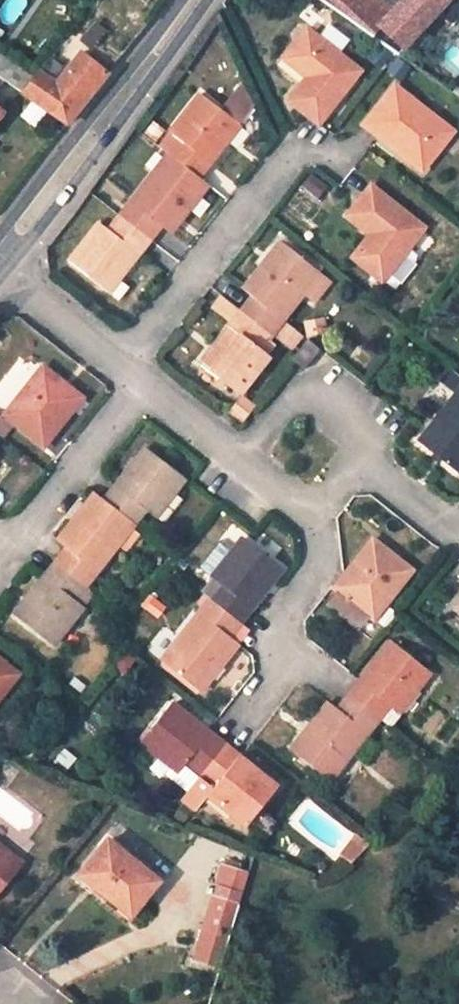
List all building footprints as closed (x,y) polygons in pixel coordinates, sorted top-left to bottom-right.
[(398,57),(450,0),(402,0),(383,21),(361,0),(317,0),(398,57)] [(448,32),(457,40),(458,38),(458,35),(452,28),(448,32)] [(359,72),(307,32),(285,60),(309,77),(290,101),(318,124),(359,72)] [(115,65),(96,49),(87,61),(79,55),(53,88),(36,76),(23,94),(68,125),(115,65)] [(0,57),(0,78),(1,79),(21,93),(31,79),(0,57)] [(450,94),(458,100),(458,85),(450,94)] [(396,88),(365,127),(423,172),(453,132),(396,88)] [(199,179),(240,126),(201,94),(171,134),(180,141),(169,155),(199,179)] [(170,235),(207,185),(199,179),(169,155),(120,216),(151,239),(160,227),(170,235)] [(372,236),(353,260),(383,282),(423,230),(371,190),(349,216),(372,236)] [(100,225),(70,263),(109,293),(151,239),(120,216),(109,231),(100,225)] [(252,298),(241,312),(273,336),(303,297),(313,304),(330,282),(280,243),(243,291),(252,298)] [(214,310),(232,323),(241,312),(224,298),(214,310)] [(232,323),(200,365),(241,396),(270,358),(261,350),(273,336),(241,312),(232,323)] [(320,351),(307,341),(289,364),(302,374),(320,351)] [(0,384),(0,414),(4,416),(29,374),(13,364),(0,384)] [(43,370),(6,418),(44,449),(83,400),(43,370)] [(418,443),(458,474),(458,473),(458,392),(418,443)] [(253,412),(239,401),(228,415),(242,426),(253,412)] [(186,481),(146,450),(106,501),(136,525),(146,512),(156,519),(186,481)] [(87,587),(136,525),(106,501),(96,493),(58,542),(68,550),(57,563),(87,587)] [(200,568),(213,578),(222,586),(210,601),(241,625),(283,571),(242,540),(232,553),(219,542),(200,568)] [(372,544),(335,590),(341,594),(330,609),(356,630),(368,616),(373,621),(411,574),(372,544)] [(57,563),(15,617),(54,648),(85,609),(75,601),(87,587),(57,563)] [(210,601),(162,663),(201,693),(240,644),(231,637),(241,625),(210,601)] [(400,714),(430,675),(390,643),(347,698),(378,722),(390,706),(400,714)] [(19,677),(0,663),(0,699),(19,677)] [(329,703),(291,751),(331,783),(378,722),(347,698),(338,710),(329,703)] [(276,788),(225,747),(173,705),(141,744),(180,775),(187,766),(201,777),(181,801),(194,811),(207,796),(244,827),(276,788)] [(367,845),(356,836),(340,858),(350,866),(367,845)] [(107,841),(79,876),(110,900),(112,898),(121,904),(119,908),(131,917),(146,898),(142,894),(154,879),(107,841)] [(20,864),(0,848),(0,889),(20,864)] [(238,873),(243,861),(216,852),(212,863),(238,873)] [(211,863),(204,878),(233,889),(238,873),(212,863),(211,863)] [(159,883),(154,879),(142,894),(146,898),(159,883)] [(238,906),(210,899),(193,961),(220,968),(238,906)]
